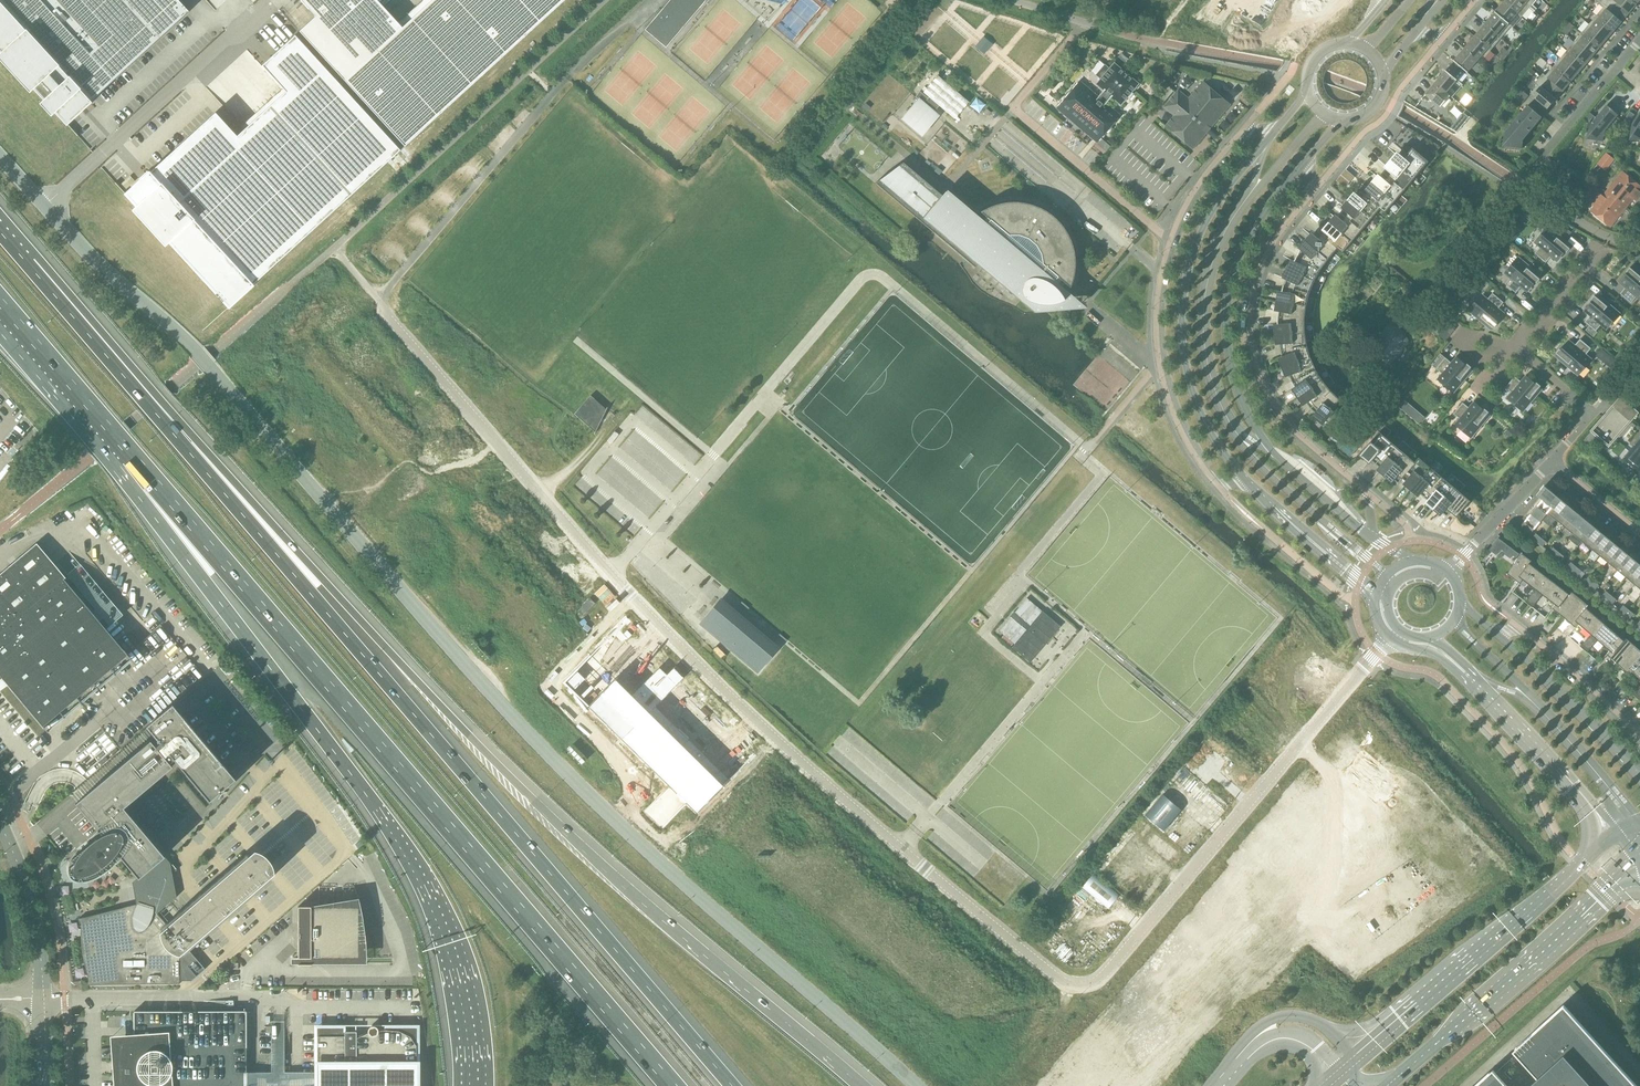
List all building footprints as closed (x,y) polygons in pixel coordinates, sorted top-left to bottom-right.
[(2,53),(0,54),(0,60),(30,93),(35,89),(45,100),(40,104),(51,117),(56,112),(64,121),(67,124),(68,123),(81,111),(82,112),(83,111),(82,110),(90,103),(91,104),(92,103),(91,102),(189,12),(178,0),(0,0),(0,51),(2,53)] [(397,22),(377,0),(301,0),(301,1),(315,17),(338,41),(323,55),(300,31),(299,32),(404,147),(565,0),(421,0),(397,22)] [(705,0),(669,0),(644,30),(665,47),(705,0)] [(1504,2),(1522,17),(1530,7),(1522,0),(1505,0),(1504,2)] [(1530,7),(1535,10),(1536,8),(1532,5),(1536,0),(1522,0),(1530,7)] [(1603,7),(1604,7),(1621,22),(1629,13),(1614,0),(1595,0),(1603,7)] [(1629,13),(1636,4),(1631,0),(1614,0),(1629,13)] [(1504,2),(1495,12),(1511,26),(1513,28),(1513,27),(1517,31),(1519,28),(1515,25),(1522,17),(1504,2)] [(1603,7),(1596,16),(1614,31),(1621,22),(1604,7),(1603,7)] [(1511,26),(1495,12),(1485,24),(1501,38),(1511,26)] [(1596,16),(1589,24),(1607,39),(1614,31),(1596,16)] [(1485,24),(1475,36),(1491,50),(1501,38),(1485,24)] [(1589,24),(1582,33),(1599,48),(1607,39),(1589,24)] [(1582,33),(1574,41),(1592,56),(1599,48),(1582,33)] [(216,113),(126,194),(229,307),(400,150),(295,35),(262,66),(286,92),(237,136),(216,113)] [(990,42),(983,36),(974,46),(982,53),(990,42)] [(1475,36),(1464,48),(1478,60),(1480,63),(1491,50),(1475,36)] [(1574,41),(1567,50),(1585,65),(1592,56),(1574,41)] [(1454,61),(1465,70),(1468,72),(1472,76),(1474,73),(1470,70),(1478,60),(1464,48),(1454,61)] [(1567,50),(1560,59),(1578,74),(1585,65),(1567,50)] [(1560,59),(1553,67),(1570,82),(1578,74),(1560,59)] [(1454,61),(1435,83),(1446,93),(1447,92),(1450,96),(1452,98),(1463,85),(1457,80),(1464,72),(1470,78),(1472,76),(1468,72),(1465,70),(1454,61)] [(1097,96),(1079,81),(1056,108),(1097,142),(1120,116),(1105,104),(1112,97),(1120,105),(1137,84),(1113,64),(1109,69),(1104,65),(1096,75),(1101,79),(1096,84),(1103,90),(1097,96)] [(1563,91),(1570,82),(1553,67),(1546,75),(1545,76),(1563,91)] [(1527,76),(1535,83),(1541,76),(1532,69),(1527,76)] [(1537,85),(1538,85),(1555,100),(1563,91),(1545,76),(1546,75),(1543,73),(1535,83),(1537,85)] [(918,99),(905,114),(926,132),(938,118),(939,117),(933,112),(934,111),(937,107),(939,106),(954,119),(968,102),(937,76),(923,93),(929,97),(923,104),(918,99)] [(1178,92),(1166,107),(1176,116),(1167,126),(1192,148),(1229,104),(1204,83),(1189,101),(1178,92)] [(1447,92),(1446,93),(1435,83),(1426,94),(1441,107),(1450,96),(1447,92)] [(1548,109),(1555,100),(1538,85),(1537,85),(1530,94),(1548,109)] [(1520,106),(1529,96),(1522,90),(1513,100),(1520,106)] [(849,100),(843,107),(847,111),(853,104),(849,100)] [(865,103),(862,107),(867,111),(870,107),(865,103)] [(1536,124),(1540,119),(1536,115),(1538,113),(1528,105),(1506,132),(1504,145),(1522,146),(1521,149),(1522,149),(1523,140),(1536,124)] [(1605,130),(1618,115),(1607,105),(1591,123),(1588,137),(1602,141),(1605,130)] [(1632,124),(1631,138),(1639,139),(1639,111),(1632,124)] [(1630,122),(1634,115),(1629,112),(1625,119),(1630,122)] [(1588,123),(1594,116),(1590,113),(1584,119),(1588,123)] [(1458,120),(1451,128),(1457,132),(1463,124),(1458,120)] [(1394,162),(1414,179),(1429,162),(1413,148),(1408,154),(1403,151),(1394,162)] [(1598,164),(1606,170),(1614,160),(1606,153),(1598,164)] [(1405,191),(1414,179),(1394,162),(1384,174),(1405,191)] [(1059,280),(1069,288),(1070,285),(1071,282),(1072,279),(1073,275),(1073,272),(1074,269),(1074,266),(1074,262),(1074,259),(1073,256),(1073,253),(1072,250),(1071,246),(1070,243),(1069,240),(1068,237),(1066,234),(1065,232),(1063,229),(1061,226),(1059,224),(1057,221),(1055,219),(1052,217),(1050,215),(1047,213),(1044,211),(1041,210),(1038,208),(1035,207),(1032,206),(1029,205),(1026,204),(1023,203),(1020,203),(1017,202),(1013,202),(1010,202),(1007,203),(1004,203),(1000,204),(997,204),(994,205),(991,206),(988,208),(985,209),(982,211),(979,212),(986,218),(982,223),(978,227),(971,221),(902,163),(875,183),(968,262),(974,267),(979,263),(1022,299),(1024,298),(1026,300),(1029,301),(1031,302),(1033,303),(1036,304),(1038,304),(1041,305),(1043,305),(1046,305),(1048,305),(1051,304),(1053,304),(1056,303),(1058,302),(1061,301),(1063,300),(1062,299),(1061,297),(1060,295),(1059,294),(1058,292),(1056,291),(1055,290),(1053,289),(1051,288),(1055,284),(1059,280)] [(1639,197),(1639,192),(1639,191),(1639,190),(1639,186),(1623,172),(1606,192),(1626,208),(1633,199),(1637,201),(1639,197)] [(1375,185),(1396,202),(1405,191),(1384,174),(1375,185)] [(1386,214),(1396,202),(1375,185),(1366,195),(1365,196),(1369,199),(1376,205),(1381,209),(1380,209),(1386,214)] [(1351,203),(1371,220),(1380,209),(1381,209),(1376,205),(1369,199),(1365,196),(1366,195),(1361,191),(1351,203)] [(1610,227),(1626,208),(1606,192),(1600,200),(1596,197),(1591,203),(1595,206),(1591,211),(1610,227)] [(1362,231),(1371,220),(1351,203),(1341,214),(1362,231)] [(1332,225),(1352,242),(1362,231),(1341,214),(1332,225)] [(1522,231),(1514,224),(1505,234),(1513,241),(1522,231)] [(1343,253),(1352,242),(1332,225),(1323,236),(1338,249),(1343,253)] [(1551,257),(1556,262),(1565,251),(1567,253),(1570,249),(1563,242),(1565,240),(1549,226),(1535,243),(1540,247),(1535,253),(1546,263),(1551,257)] [(1567,228),(1562,234),(1567,238),(1572,232),(1567,228)] [(1318,231),(1308,243),(1328,260),(1338,249),(1323,236),(1318,231)] [(1308,243),(1298,256),(1321,270),(1328,260),(1308,243)] [(1298,256),(1290,270),(1315,282),(1321,270),(1298,256)] [(1540,279),(1533,273),(1535,270),(1519,257),(1505,273),(1510,278),(1505,284),(1516,293),(1521,287),(1526,292),(1535,282),(1537,283),(1540,279)] [(1620,283),(1625,288),(1620,294),(1631,303),(1636,297),(1639,300),(1639,271),(1637,274),(1630,267),(1626,271),(1628,273),(1620,283)] [(1290,270),(1284,286),(1310,294),(1315,282),(1290,270)] [(1280,302),(1307,306),(1310,294),(1284,286),(1280,302)] [(1496,323),(1505,312),(1499,308),(1504,302),(1493,293),(1488,299),(1483,295),(1468,311),(1484,325),(1487,322),(1494,329),(1498,324),(1496,323)] [(1602,302),(1595,295),(1591,300),(1593,301),(1584,311),(1590,316),(1585,322),(1590,326),(1586,330),(1594,337),(1598,332),(1596,331),(1601,325),(1606,329),(1620,312),(1604,299),(1602,302)] [(1449,301),(1445,307),(1452,313),(1457,308),(1449,301)] [(1279,318),(1305,319),(1307,306),(1280,302),(1279,318)] [(1426,326),(1427,326),(1430,322),(1433,325),(1435,322),(1438,325),(1437,326),(1443,330),(1444,329),(1447,332),(1445,334),(1448,337),(1447,338),(1447,339),(1455,329),(1436,314),(1426,326)] [(1305,332),(1305,319),(1279,318),(1279,334),(1305,332)] [(1390,326),(1371,347),(1375,352),(1384,360),(1390,363),(1408,342),(1405,337),(1395,329),(1390,326)] [(1279,334),(1281,351),(1307,345),(1305,332),(1279,334)] [(1580,339),(1576,344),(1570,340),(1561,350),(1560,349),(1556,353),(1564,359),(1561,362),(1577,375),(1591,359),(1586,354),(1591,348),(1580,339)] [(1281,351),(1286,366),(1311,357),(1307,345),(1281,351)] [(1599,358),(1605,351),(1602,348),(1596,356),(1599,358)] [(1615,357),(1619,361),(1624,356),(1619,352),(1615,357)] [(1466,365),(1456,357),(1451,362),(1442,355),(1433,366),(1442,374),(1438,379),(1455,393),(1468,377),(1465,375),(1472,367),(1468,364),(1466,365)] [(1286,366),(1292,382),(1316,369),(1311,357),(1286,366)] [(1618,362),(1614,358),(1608,366),(1612,369),(1618,362)] [(1292,382),(1301,396),(1323,380),(1316,369),(1292,382)] [(1536,384),(1525,376),(1521,381),(1515,376),(1506,387),(1512,393),(1507,398),(1524,412),(1538,396),(1535,393),(1541,386),(1537,383),(1536,384)] [(1301,396),(1311,409),(1331,391),(1323,380),(1301,396)] [(1331,391),(1311,409),(1323,420),(1327,416),(1330,418),(1343,402),(1331,391)] [(586,424),(595,432),(606,409),(590,395),(574,414),(586,424)] [(1617,402),(1622,406),(1626,401),(1621,397),(1617,402)] [(1399,407),(1405,411),(1410,405),(1405,400),(1399,407)] [(1632,407),(1626,401),(1622,406),(1622,407),(1618,410),(1624,416),(1632,407)] [(1483,420),(1489,412),(1485,409),(1483,410),(1473,402),(1469,407),(1463,403),(1454,414),(1460,419),(1456,424),(1472,438),(1486,422),(1483,420)] [(1638,412),(1632,407),(1624,416),(1630,421),(1638,412)] [(1504,432),(1510,437),(1515,431),(1510,426),(1504,432)] [(1365,454),(1376,464),(1393,444),(1379,432),(1366,448),(1368,450),(1365,454)] [(1588,437),(1594,442),(1597,438),(1591,433),(1588,437)] [(1637,441),(1634,444),(1635,445),(1628,453),(1627,453),(1624,456),(1625,457),(1624,458),(1629,462),(1628,463),(1635,469),(1635,468),(1639,472),(1639,443),(1637,441)] [(1404,453),(1393,444),(1376,464),(1387,473),(1404,453)] [(1415,462),(1404,453),(1387,473),(1399,483),(1403,479),(1402,478),(1413,466),(1416,462),(1415,462)] [(1419,458),(1415,462),(1416,462),(1413,466),(1402,478),(1403,479),(1413,487),(1416,484),(1430,467),(1419,458)] [(1441,476),(1430,467),(1416,484),(1413,487),(1424,497),(1427,493),(1441,476)] [(1453,486),(1441,476),(1427,493),(1424,497),(1436,506),(1439,503),(1453,486)] [(1543,499),(1552,507),(1559,498),(1550,490),(1544,485),(1537,494),(1543,499)] [(1470,501),(1453,486),(1439,503),(1436,506),(1447,516),(1451,512),(1457,517),(1470,501)] [(1547,512),(1548,513),(1556,520),(1568,505),(1559,498),(1552,507),(1547,512)] [(1543,499),(1524,521),(1529,526),(1524,532),(1529,536),(1548,513),(1547,512),(1552,507),(1543,499)] [(1568,505),(1556,520),(1565,527),(1577,512),(1568,505)] [(1573,534),(1585,519),(1577,512),(1565,527),(1573,534)] [(1585,519),(1573,534),(1582,541),(1594,527),(1585,519)] [(1529,526),(1524,521),(1519,528),(1524,532),(1529,526)] [(1582,541),(1591,548),(1603,534),(1594,527),(1582,541)] [(1532,538),(1538,542),(1541,537),(1536,533),(1532,538)] [(1603,534),(1591,548),(1600,556),(1612,541),(1603,534)] [(1543,546),(1547,542),(1541,537),(1538,542),(1543,546)] [(1505,554),(1510,559),(1513,555),(1516,558),(1519,554),(1505,543),(1504,544),(1498,539),(1489,550),(1497,555),(1502,547),(1507,551),(1505,554)] [(1600,556),(1608,563),(1620,548),(1612,541),(1600,556)] [(37,543),(0,574),(0,680),(3,678),(44,728),(45,727),(43,725),(127,655),(129,657),(130,657),(66,581),(68,580),(37,543)] [(1550,552),(1555,556),(1559,552),(1554,547),(1550,552)] [(1620,548),(1608,563),(1617,570),(1629,555),(1620,548)] [(1560,561),(1564,556),(1559,552),(1555,556),(1560,561)] [(1536,589),(1539,592),(1549,579),(1530,564),(1532,561),(1522,554),(1507,574),(1520,583),(1523,579),(1536,589)] [(1617,570),(1626,577),(1638,562),(1629,555),(1617,570)] [(1567,566),(1573,571),(1576,566),(1571,562),(1567,566)] [(1626,577),(1635,584),(1639,578),(1639,564),(1638,562),(1626,577)] [(1578,575),(1582,570),(1576,566),(1573,571),(1578,575)] [(1585,581),(1590,585),(1594,581),(1589,576),(1585,581)] [(1568,593),(1549,579),(1539,592),(1536,589),(1531,595),(1534,598),(1538,601),(1542,594),(1555,604),(1552,608),(1564,617),(1580,598),(1570,591),(1568,593)] [(1595,589),(1599,585),(1594,581),(1590,585),(1595,589)] [(1602,595),(1608,599),(1611,595),(1606,591),(1602,595)] [(1531,595),(1525,602),(1532,607),(1538,601),(1534,598),(1531,595)] [(1613,604),(1617,599),(1611,595),(1608,599),(1613,604)] [(1030,663),(1060,626),(1042,611),(1026,598),(1015,612),(1014,611),(1009,616),(1010,617),(999,631),(1014,644),(1012,647),(1030,663)] [(1589,606),(1580,598),(1564,617),(1576,627),(1579,623),(1591,634),(1594,637),(1605,624),(1587,609),(1589,606)] [(1620,609),(1625,614),(1629,609),(1624,605),(1620,609)] [(718,614),(713,610),(709,615),(702,622),(758,669),(775,648),(725,606),(718,614)] [(1634,613),(1629,609),(1625,614),(1630,618),(1634,613)] [(626,620),(565,682),(589,706),(592,703),(700,810),(726,783),(618,676),(651,643),(626,620)] [(1624,640),(1605,624),(1594,637),(1591,634),(1586,640),(1592,646),(1598,640),(1610,650),(1607,654),(1618,664),(1635,645),(1626,638),(1624,640)] [(1587,652),(1592,646),(1586,640),(1580,647),(1587,652)] [(1635,645),(1618,664),(1629,674),(1632,671),(1639,678),(1639,651),(1635,645)] [(105,837),(90,850),(89,849),(88,849),(87,849),(86,850),(85,850),(85,851),(85,852),(85,853),(85,854),(69,867),(69,869),(69,871),(69,873),(70,874),(71,876),(72,877),(73,878),(74,879),(76,879),(78,880),(82,880),(85,880),(88,879),(91,878),(95,876),(97,875),(99,874),(103,872),(107,869),(111,867),(114,864),(116,861),(115,860),(120,856),(139,878),(162,858),(165,856),(124,807),(173,766),(170,763),(174,759),(209,801),(236,779),(228,770),(183,717),(179,713),(173,705),(147,727),(152,733),(160,743),(156,746),(151,740),(76,803),(105,837)] [(73,799),(76,803),(151,740),(155,737),(149,730),(70,796),(73,799)] [(256,852),(254,851),(248,856),(246,854),(166,923),(157,913),(175,897),(171,875),(177,870),(174,866),(171,862),(169,863),(164,857),(162,858),(139,878),(133,883),(138,904),(78,919),(80,923),(82,927),(84,934),(85,939),(86,943),(87,948),(88,952),(88,955),(89,961),(89,968),(89,972),(89,977),(88,984),(180,983),(179,980),(190,980),(190,981),(191,981),(205,969),(189,950),(269,880),(267,879),(273,873),(271,867),(268,863),(263,857),(261,855),(258,853),(256,852)] [(298,958),(292,958),(292,964),(298,964),(311,964),(311,963),(319,963),(319,958),(359,958),(359,956),(359,909),(359,906),(358,906),(319,906),(298,906),(298,958)] [(1564,1006),(1513,1051),(1537,1078),(1527,1085),(1637,1085),(1564,1006)] [(246,1011),(134,1011),(134,1048),(123,1047),(122,1062),(124,1062),(123,1073),(122,1073),(121,1085),(247,1085),(246,1011)] [(378,1029),(378,1028),(377,1028),(376,1027),(376,1026),(375,1026),(374,1026),(373,1026),(372,1026),(371,1026),(370,1026),(370,1027),(369,1028),(368,1028),(368,1029),(368,1030),(368,1031),(368,1032),(362,1034),(356,1037),(356,1031),(345,1031),(345,1035),(333,1035),(333,1032),(329,1032),(329,1035),(316,1035),(317,1085),(415,1085),(416,1058),(418,1058),(419,1051),(418,1046),(417,1042),(415,1039),(412,1036),(409,1033),(405,1031),(401,1030),(397,1029),(393,1028),(389,1028),(385,1028),(381,1029),(378,1029)] [(1493,1070),(1475,1085),(1508,1085),(1493,1070)]
